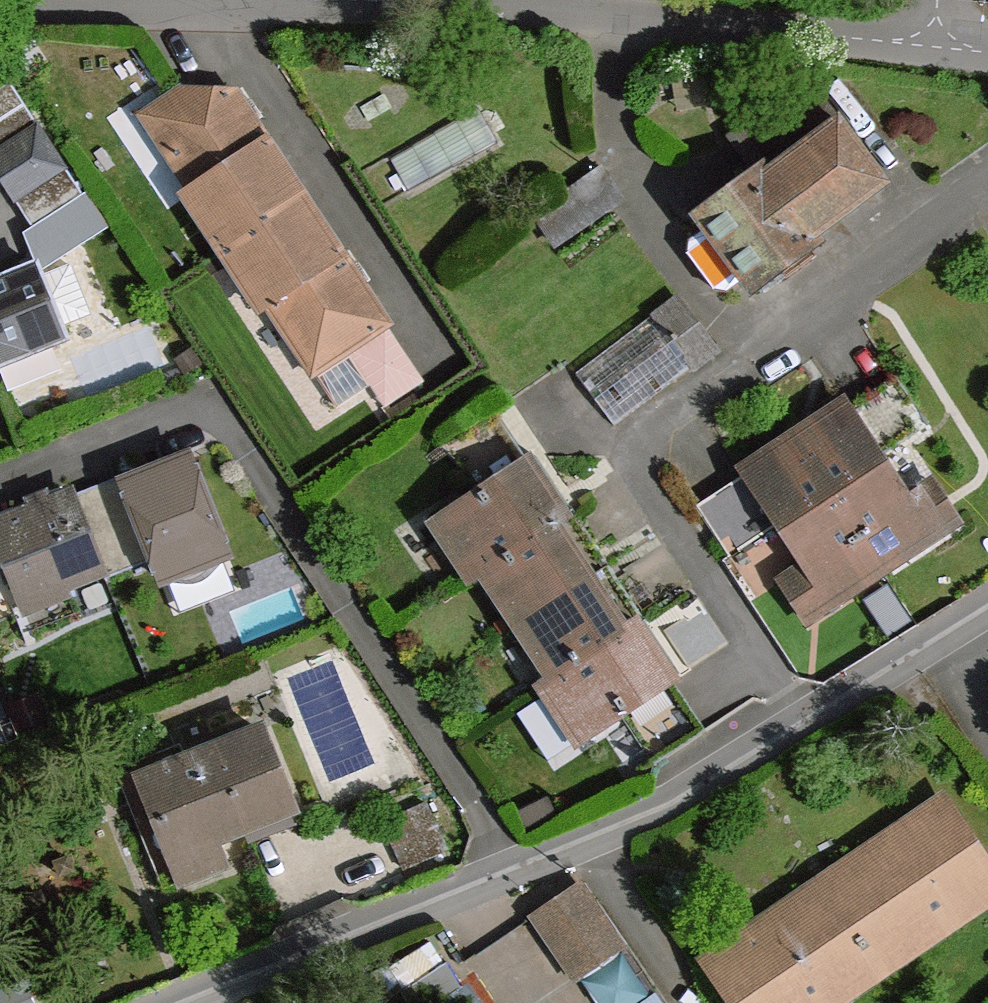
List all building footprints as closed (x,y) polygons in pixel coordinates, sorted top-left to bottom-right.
[(25,105),(10,82),(0,89),(0,121),(25,105)] [(734,141),(762,177),(764,180),(838,122),(808,84),(734,141)] [(222,252),(305,198),(235,94),(184,93),(146,118),(195,190),(184,196),(222,252)] [(0,121),(0,154),(40,128),(25,105),(0,121)] [(710,228),(747,277),(754,287),(813,242),(810,239),(884,183),(838,122),(764,180),(762,177),(704,220),(710,228)] [(64,167),(40,128),(0,154),(0,178),(14,200),(64,167)] [(83,195),(64,167),(14,200),(33,228),(83,195)] [(305,198),(222,252),(259,310),(266,304),(313,372),(345,351),(386,323),(305,198)] [(747,277),(710,228),(690,243),(688,255),(713,289),(725,292),(747,277)] [(67,340),(62,326),(42,278),(37,265),(0,280),(0,366),(67,340)] [(42,278),(62,326),(90,316),(71,266),(42,278)] [(675,299),(577,372),(617,424),(716,353),(675,299)] [(345,351),(368,384),(382,405),(422,380),(386,323),(345,351)] [(368,384),(345,351),(313,372),(337,408),(368,384)] [(881,386),(848,408),(880,457),(930,425),(897,376),(881,386)] [(845,403),(793,437),(882,571),(944,530),(919,492),(907,499),(880,457),(848,408),(845,403)] [(476,495),(529,461),(496,410),(443,444),(476,495)] [(882,571),(793,437),(742,470),(745,475),(778,525),(806,567),(795,573),(821,612),(882,571)] [(529,461),(476,495),(436,523),(470,578),(481,571),(573,510),(538,456),(529,461)] [(169,468),(124,486),(161,579),(227,553),(190,460),(169,468)] [(778,525),(745,475),(697,507),(729,557),(778,525)] [(0,526),(0,551),(20,601),(101,569),(72,496),(0,526)] [(608,565),(573,510),(481,571),(519,625),(608,565)] [(644,619),(608,565),(519,625),(553,680),(644,619)] [(681,674),(644,619),(553,680),(542,687),(579,741),(621,713),(673,679),(681,674)] [(707,731),(673,679),(621,713),(655,765),(707,731)] [(544,697),(528,707),(555,750),(572,739),(544,697)] [(47,720),(38,700),(10,712),(19,732),(47,720)] [(183,762),(141,779),(181,879),(222,863),(214,841),(291,809),(260,732),(183,762)] [(163,887),(181,879),(141,779),(183,762),(176,745),(116,770),(163,887)] [(987,909),(987,839),(948,781),(695,956),(728,1002),(851,1002),(987,909)] [(427,804),(384,824),(405,868),(449,847),(427,804)] [(581,886),(536,917),(576,975),(619,945),(581,886)]
